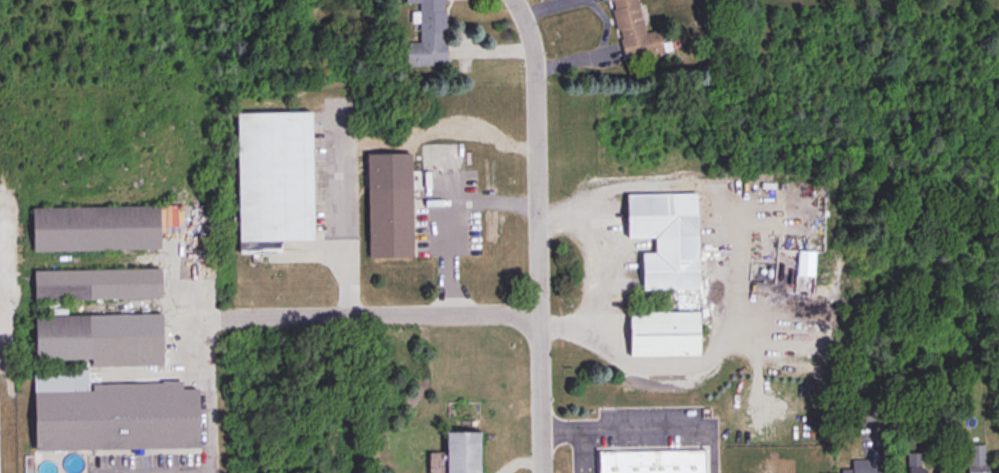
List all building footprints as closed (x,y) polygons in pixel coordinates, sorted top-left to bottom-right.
[(405,66),(445,66),(444,0),(404,0),(404,2),(419,2),(419,43),(405,43),(405,66)] [(638,0),(610,0),(622,60),(664,51),(659,30),(645,33),(638,0)] [(234,113),(236,253),(280,253),(280,240),(310,240),(308,113),(234,113)] [(410,187),(366,187),(366,257),(410,257),(410,187)] [(696,193),(624,194),(624,238),(654,238),(654,253),(641,253),(641,290),(697,290),(696,193)] [(156,206),(28,207),(29,251),(157,249),(156,206)] [(158,268),(31,270),(31,300),(159,298),(158,268)] [(698,312),(626,313),(627,357),(698,356),(698,312)] [(32,315),(32,362),(89,361),(90,367),(160,365),(159,313),(32,315)] [(180,383),(87,383),(87,369),(31,369),(31,450),(196,449),(195,389),(180,389),(180,383)] [(477,432),(444,432),(444,472),(477,472),(477,432)] [(954,447),(954,466),(965,465),(965,472),(987,472),(986,445),(954,447)] [(595,451),(596,472),(704,472),(703,450),(595,451)] [(922,453),(906,453),(906,472),(922,472),(922,453)] [(876,459),(851,459),(851,470),(840,470),(840,472),(876,472),(876,459)]
